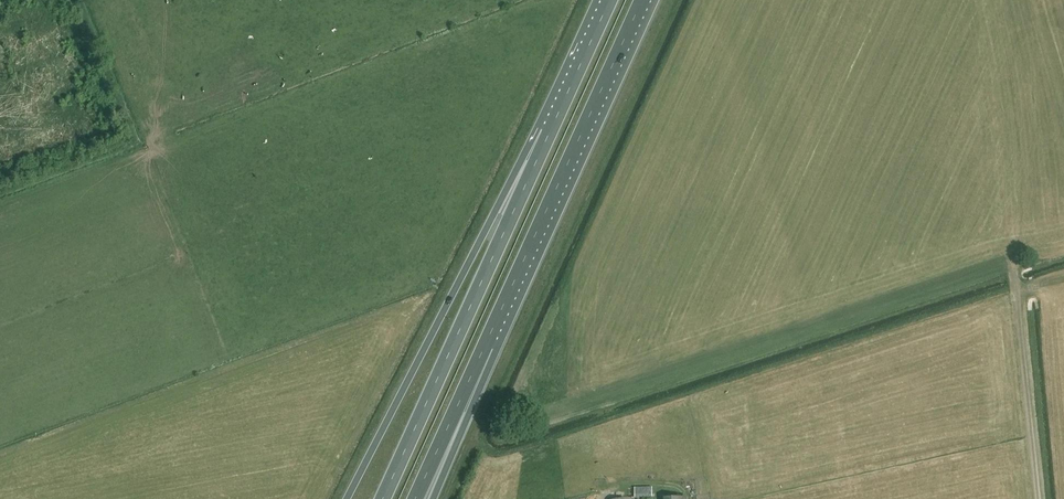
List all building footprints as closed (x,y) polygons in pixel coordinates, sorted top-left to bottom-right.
[(653,497),(653,488),(635,488),(635,498),(653,497)]
